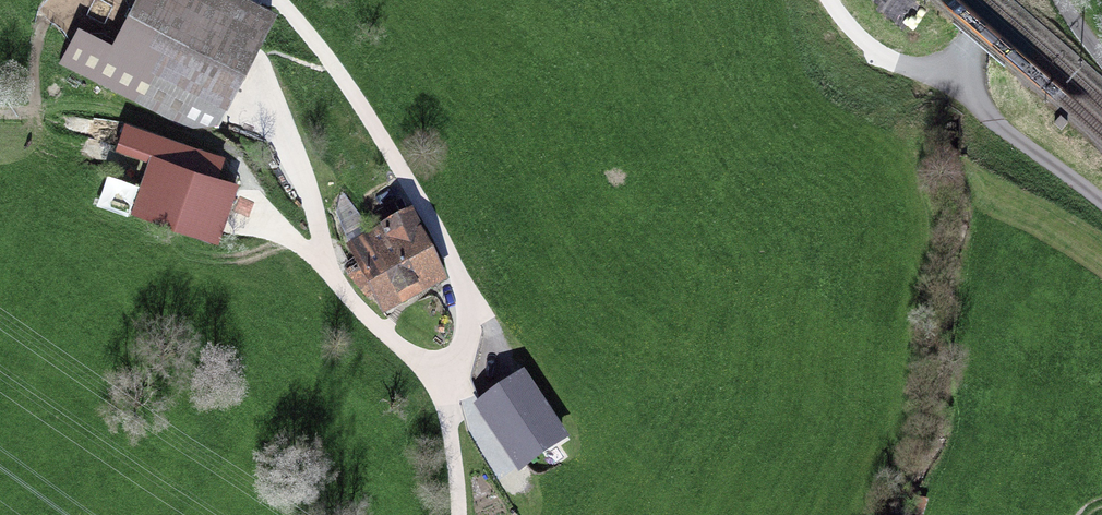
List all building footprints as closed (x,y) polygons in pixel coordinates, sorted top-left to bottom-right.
[(277,6),(266,0),(131,0),(109,43),(76,27),(58,63),(181,125),(196,94),(225,108),(277,6)] [(222,154),(122,122),(114,145),(147,156),(128,214),(218,243),(238,181),(215,174),(222,154)] [(414,218),(352,248),(383,311),(444,282),(414,218)] [(522,368),(476,398),(519,464),(566,434),(522,368)]
